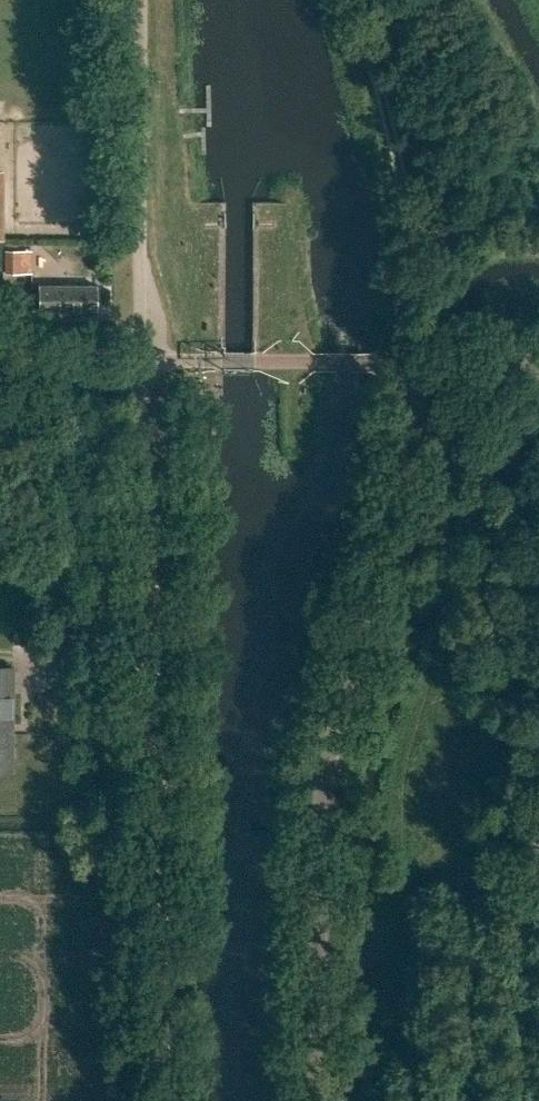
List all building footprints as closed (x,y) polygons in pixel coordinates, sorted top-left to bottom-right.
[(6,250),(6,271),(19,271),(20,250),(6,250)] [(39,284),(39,309),(57,309),(96,309),(96,284),(57,284),(39,284)] [(12,768),(15,666),(0,666),(0,767),(12,768)]
